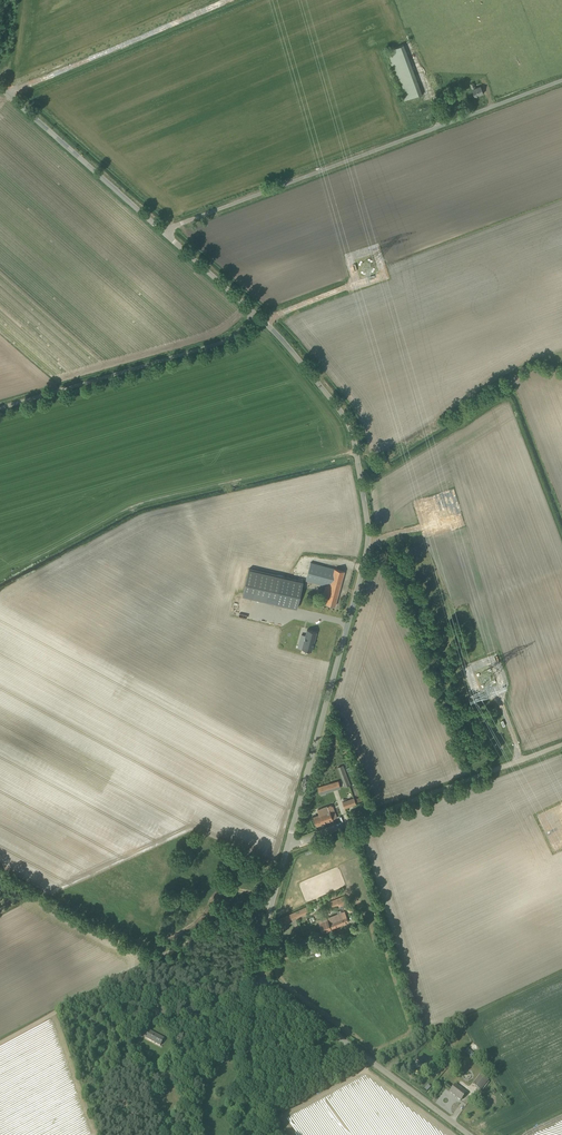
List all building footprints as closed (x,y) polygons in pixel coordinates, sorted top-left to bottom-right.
[(387,50),(403,96),(405,101),(421,95),(403,44),(387,50)] [(483,93),(481,86),(476,88),(474,83),(470,85),(475,97),(483,93)] [(330,567),(310,562),(305,581),(325,586),(323,593),(328,594),(325,603),(335,606),(344,571),(330,567)] [(303,581),(281,576),(275,603),(297,608),(303,581)] [(316,634),(307,631),(305,637),(304,637),(302,643),(303,643),(301,650),(311,653),(316,634)] [(349,785),(348,783),(342,766),(338,767),(345,787),(349,785)] [(339,781),(323,786),(318,787),(320,794),(341,788),(339,781)] [(356,804),(354,799),(342,803),(344,808),(356,804)] [(332,804),(322,808),(327,821),(337,817),(332,804)] [(317,825),(327,821),(322,808),(318,810),(319,815),(314,817),(317,825)] [(345,896),(326,903),(328,909),(339,905),(339,906),(347,903),(345,896)] [(312,911),(310,906),(279,919),(282,924),(312,911)] [(325,921),(319,923),(323,932),(348,922),(344,912),(324,919),(325,921)] [(149,1031),(145,1037),(160,1045),(164,1039),(149,1031)] [(468,1047),(464,1052),(471,1057),(475,1052),(468,1047)] [(480,1090),(488,1080),(481,1074),(473,1085),(480,1090)] [(467,1093),(456,1084),(450,1092),(461,1100),(467,1093)]
